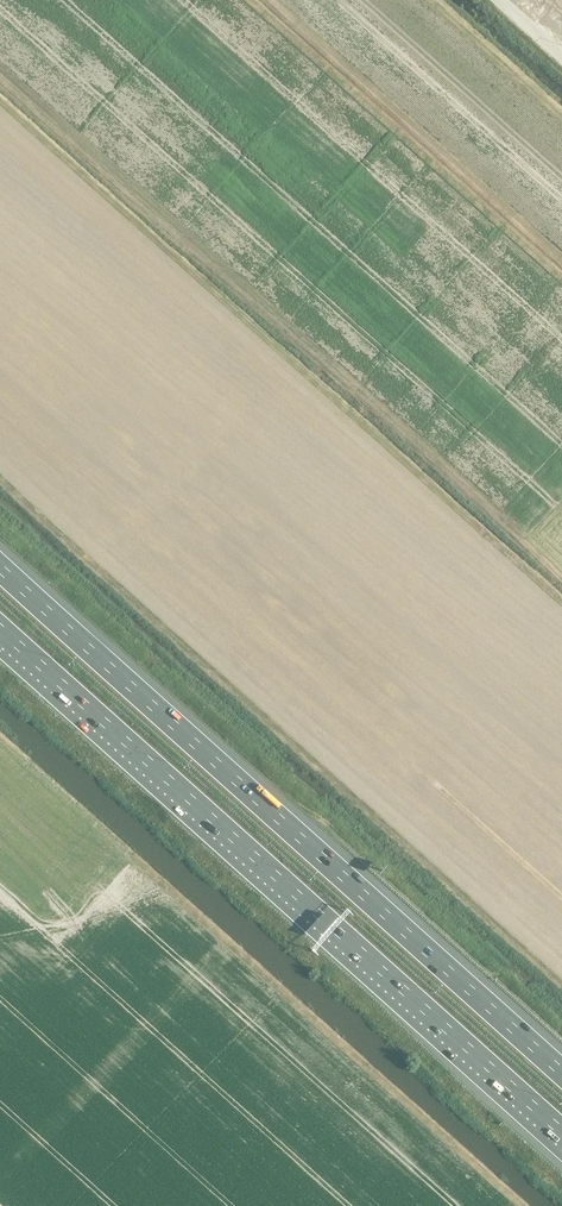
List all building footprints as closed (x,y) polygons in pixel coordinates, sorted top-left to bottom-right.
[(114,734),(108,739),(130,762),(135,757),(114,734)]
